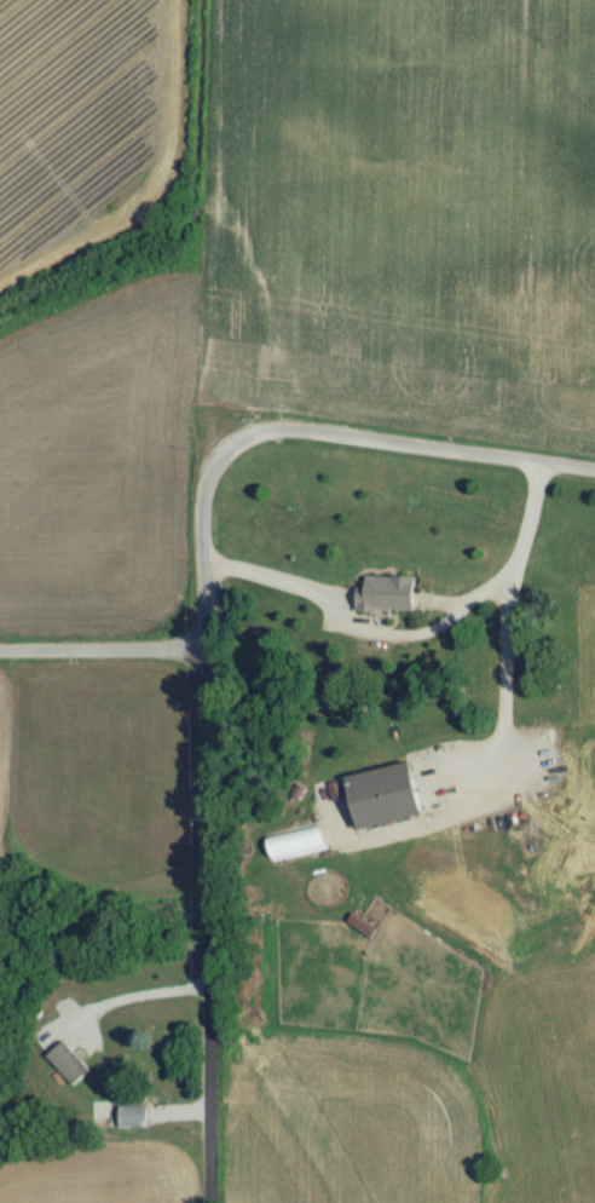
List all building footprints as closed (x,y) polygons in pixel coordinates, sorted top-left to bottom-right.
[(417,586),(367,586),(367,597),(359,597),(359,621),(417,621),(417,586)] [(360,839),(425,825),(415,772),(349,785),(360,839)] [(90,1081),(65,1051),(48,1065),(73,1096),(90,1081)] [(121,1137),(149,1137),(149,1114),(121,1114),(121,1137)]
